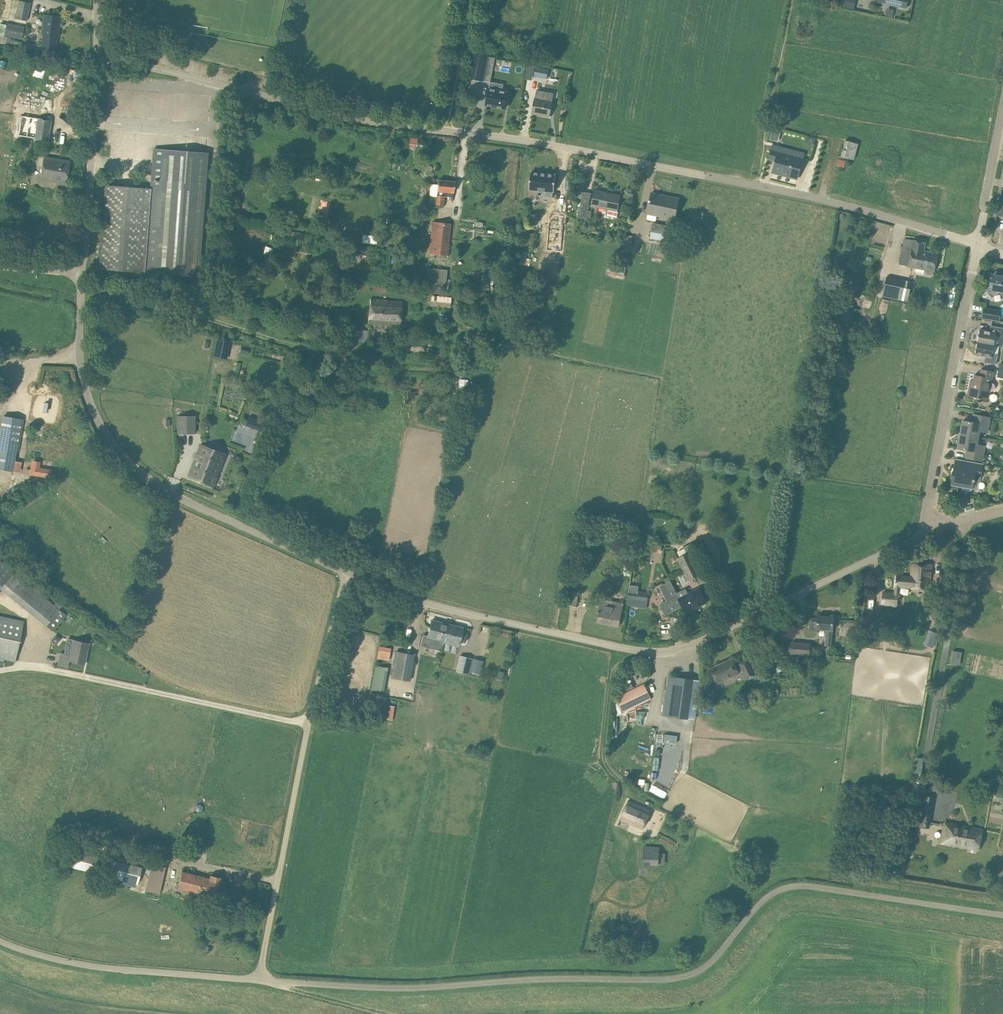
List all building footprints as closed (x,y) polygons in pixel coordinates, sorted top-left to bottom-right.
[(27,21),(31,3),(19,0),(15,18),(27,21)] [(842,7),(854,10),(856,0),(844,0),(842,7)] [(56,48),(57,36),(58,37),(60,17),(44,15),(42,29),(44,29),(41,46),(56,48)] [(25,26),(2,21),(0,29),(0,34),(14,37),(12,44),(21,46),(25,26)] [(125,37),(121,51),(132,55),(137,41),(125,37)] [(471,78),(483,80),(488,56),(476,54),(471,78)] [(491,83),(496,67),(489,64),(483,81),(491,83)] [(536,66),(535,75),(547,78),(549,69),(536,66)] [(489,89),(486,105),(505,109),(508,92),(489,89)] [(535,98),(532,114),(550,117),(553,101),(535,98)] [(26,137),(49,141),(53,120),(29,116),(26,137)] [(775,129),(772,139),(779,141),(782,131),(775,129)] [(817,136),(809,134),(807,141),(815,144),(817,136)] [(418,138),(410,137),(409,145),(417,145),(418,138)] [(857,159),(861,142),(847,139),(843,156),(857,159)] [(775,160),(772,172),(797,179),(803,158),(778,151),(780,146),(772,144),(768,159),(775,160)] [(144,272),(199,276),(206,184),(208,154),(153,150),(151,180),(151,189),(105,186),(99,268),(144,272)] [(41,179),(65,183),(69,162),(44,158),(41,179)] [(533,168),(530,186),(531,185),(555,189),(558,172),(533,168)] [(436,197),(436,195),(444,196),(453,197),(453,193),(455,182),(438,180),(438,185),(431,184),(430,196),(436,197)] [(620,195),(595,190),(592,206),(608,210),(606,216),(616,218),(617,212),(620,195)] [(592,211),(588,210),(591,193),(583,191),(578,217),(590,219),(592,211)] [(652,193),(648,214),(674,220),(679,199),(652,193)] [(443,205),(444,196),(436,195),(436,197),(435,205),(443,205)] [(557,248),(563,249),(566,219),(556,218),(555,232),(559,233),(557,248)] [(433,221),(429,252),(449,255),(452,223),(433,221)] [(673,227),(653,222),(651,232),(671,236),(673,227)] [(624,233),(621,248),(630,250),(633,234),(624,233)] [(926,242),(905,238),(900,264),(909,266),(925,269),(924,273),(926,276),(930,277),(933,275),(933,271),(935,271),(938,254),(924,251),(926,242)] [(350,256),(359,260),(361,254),(352,251),(350,256)] [(627,264),(609,261),(607,271),(625,274),(627,264)] [(448,269),(432,267),(430,287),(446,289),(448,269)] [(1001,272),(995,271),(995,274),(989,273),(986,289),(991,297),(995,294),(1000,291),(1001,291),(1002,296),(1002,275),(1001,272)] [(844,272),(841,286),(852,288),(854,274),(844,272)] [(908,300),(912,280),(887,275),(882,295),(908,300)] [(318,296),(320,288),(307,284),(305,292),(318,296)] [(436,296),(435,307),(450,308),(451,297),(436,296)] [(399,327),(402,302),(371,299),(369,324),(399,327)] [(1000,321),(1001,310),(983,307),(982,318),(1000,321)] [(979,329),(977,342),(993,345),(995,337),(1001,338),(1002,327),(991,325),(990,331),(979,329)] [(367,343),(369,330),(359,329),(357,342),(367,343)] [(228,358),(231,341),(217,338),(213,355),(228,358)] [(403,339),(403,351),(426,351),(426,340),(403,339)] [(992,353),(993,345),(977,342),(974,354),(985,356),(984,362),(996,364),(998,354),(992,353)] [(969,396),(989,400),(990,391),(993,391),(995,389),(995,386),(994,384),(992,382),(994,371),(981,369),(979,376),(974,375),(973,380),(970,380),(968,387),(970,388),(969,396)] [(61,403),(35,399),(32,417),(58,421),(61,403)] [(232,411),(229,417),(237,420),(240,414),(232,411)] [(195,434),(195,414),(177,414),(177,434),(195,434)] [(961,434),(979,438),(980,431),(988,433),(991,417),(973,414),(971,422),(963,420),(961,434)] [(22,419),(3,416),(0,432),(0,469),(13,472),(22,419)] [(977,444),(979,438),(961,434),(958,448),(971,451),(969,458),(982,461),(985,445),(977,444)] [(212,486),(225,454),(201,445),(188,477),(212,486)] [(30,474),(48,477),(50,469),(38,467),(38,463),(32,461),(30,474)] [(955,466),(951,485),(973,489),(976,473),(981,474),(983,464),(965,461),(964,468),(955,466)] [(690,551),(694,549),(692,542),(683,546),(686,552),(690,551)] [(701,574),(690,551),(686,552),(676,557),(687,580),(701,574)] [(53,632),(67,615),(60,610),(0,560),(0,589),(53,632)] [(930,588),(932,566),(912,564),(911,577),(896,576),(895,593),(883,592),(882,603),(897,605),(899,585),(930,588)] [(688,594),(685,587),(676,591),(670,579),(658,585),(667,602),(677,597),(679,598),(686,613),(707,602),(700,588),(688,594)] [(575,606),(578,591),(567,589),(564,604),(575,606)] [(628,589),(626,605),(646,608),(648,592),(628,589)] [(624,603),(612,601),(611,604),(601,602),(597,621),(618,626),(624,603)] [(889,627),(890,615),(871,613),(869,624),(889,627)] [(25,621),(0,616),(0,659),(15,662),(25,621)] [(836,626),(837,618),(818,616),(818,619),(811,618),(809,631),(819,632),(819,629),(825,630),(824,646),(831,647),(833,625),(836,626)] [(443,642),(448,625),(431,621),(428,634),(423,633),(420,644),(441,650),(443,642)] [(443,642),(458,647),(463,629),(448,625),(443,642)] [(938,633),(929,629),(924,644),(933,647),(938,633)] [(58,644),(62,639),(57,634),(52,640),(58,644)] [(60,654),(58,666),(69,668),(70,661),(85,664),(89,643),(73,640),(70,656),(60,654)] [(811,643),(791,642),(790,654),(809,656),(811,643)] [(391,648),(379,646),(377,658),(389,660),(391,648)] [(962,663),(963,651),(954,650),(953,663),(962,663)] [(396,651),(391,678),(410,681),(415,654),(396,651)] [(469,675),(472,659),(460,656),(456,672),(469,675)] [(745,680),(756,674),(749,659),(738,664),(739,666),(736,667),(732,660),(720,666),(720,664),(711,669),(718,684),(739,674),(738,673),(741,672),(745,680)] [(645,672),(641,663),(632,666),(636,676),(645,672)] [(388,668),(375,665),(371,689),(384,692),(388,668)] [(688,719),(693,679),(669,676),(664,716),(688,719)] [(643,683),(614,697),(622,712),(651,699),(643,683)] [(387,718),(395,719),(396,705),(388,704),(387,718)] [(667,733),(666,741),(678,742),(679,734),(667,733)] [(923,774),(913,772),(912,783),(911,793),(921,794),(916,826),(930,829),(934,797),(925,796),(927,786),(921,785),(923,774)] [(642,830),(651,811),(629,801),(620,820),(642,830)] [(906,823),(914,824),(916,816),(908,815),(906,823)] [(945,825),(941,843),(978,850),(982,829),(970,827),(970,830),(945,825)] [(659,865),(659,853),(651,853),(652,846),(644,846),(643,864),(659,865)] [(68,849),(64,865),(72,867),(138,885),(142,867),(68,849)] [(145,891),(160,894),(166,866),(152,863),(150,868),(147,867),(146,872),(149,876),(145,891)] [(182,871),(178,889),(205,896),(204,901),(216,904),(221,878),(210,875),(209,878),(182,871)]
